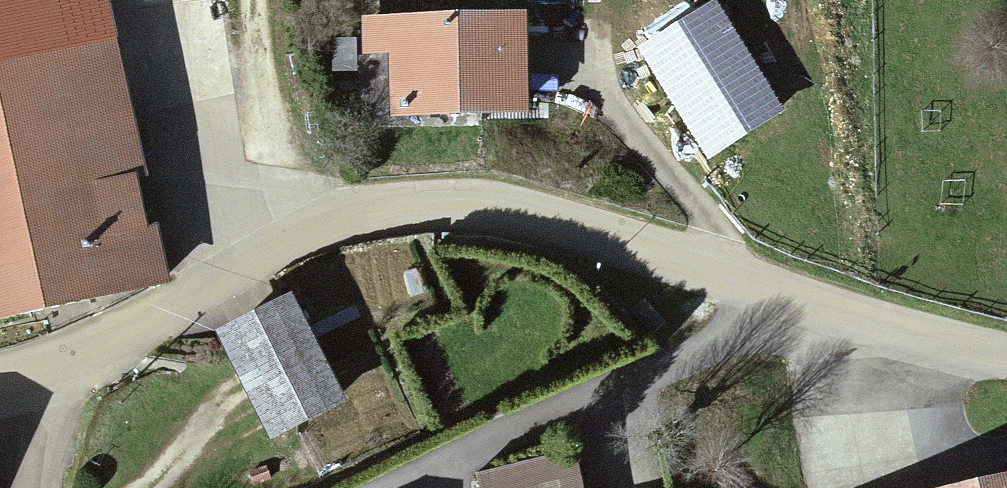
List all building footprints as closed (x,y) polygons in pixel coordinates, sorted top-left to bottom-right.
[(112,0),(0,0),(0,318),(176,277),(112,0)] [(640,47),(710,158),(786,111),(717,0),(716,0),(640,47)] [(532,6),(360,8),(360,54),(395,53),(395,109),(533,107),(532,6)] [(299,289),(221,327),(275,436),(353,398),(299,289)] [(931,487),(1006,487),(1006,471),(931,487)]
